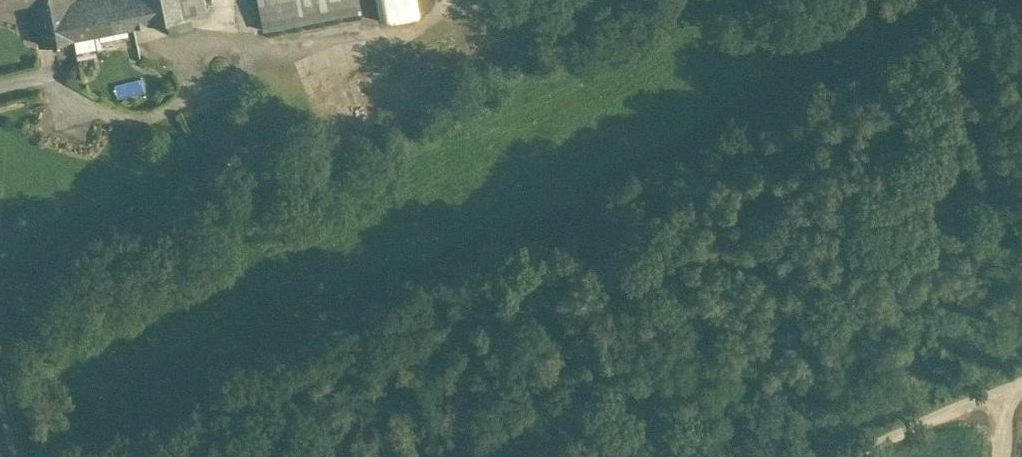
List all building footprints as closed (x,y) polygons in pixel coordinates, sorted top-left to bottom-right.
[(41,42),(72,36),(73,37),(167,19),(190,14),(206,11),(203,0),(33,0),(41,42)] [(263,28),(362,10),(360,0),(258,0),(263,28)] [(383,23),(417,17),(414,0),(379,0),(383,23)] [(190,14),(167,19),(170,31),(193,27),(190,14)] [(226,122),(209,132),(228,165),(246,155),(226,122)]
